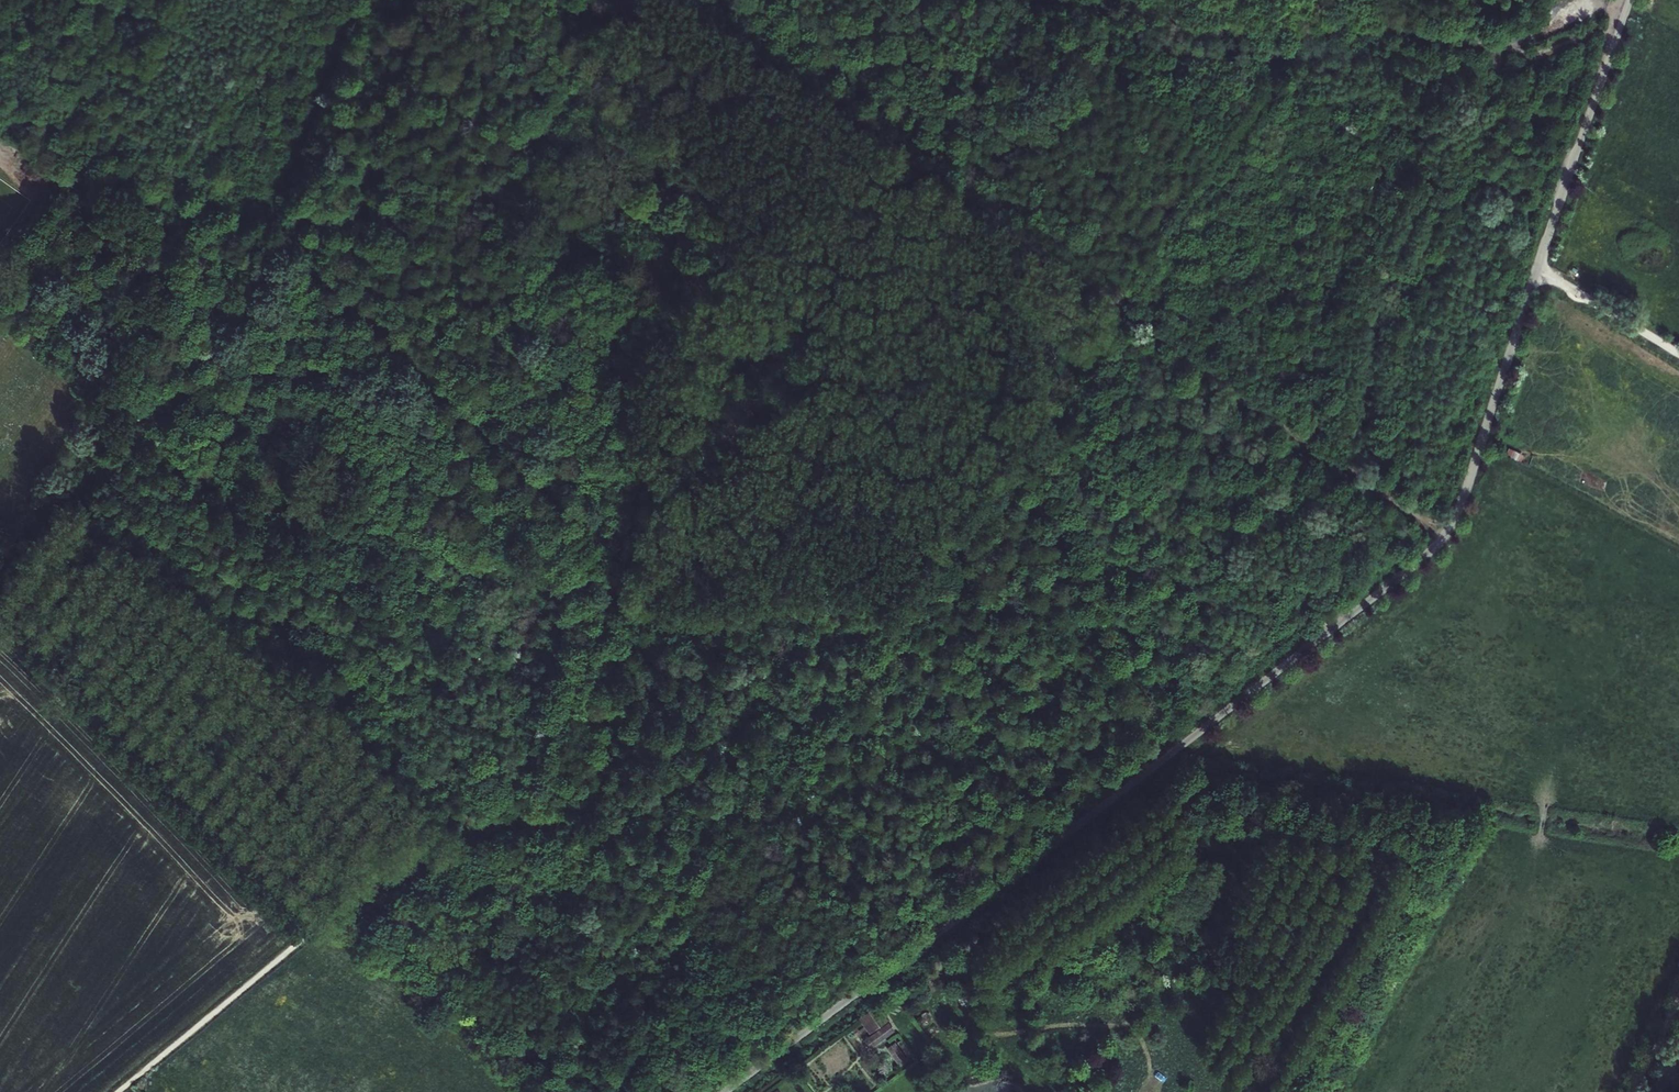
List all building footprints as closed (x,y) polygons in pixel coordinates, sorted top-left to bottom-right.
[(875,1025),(850,1044),(856,1052),(880,1032),(875,1025)] [(904,1065),(911,1059),(897,1041),(889,1047),(904,1065)]
